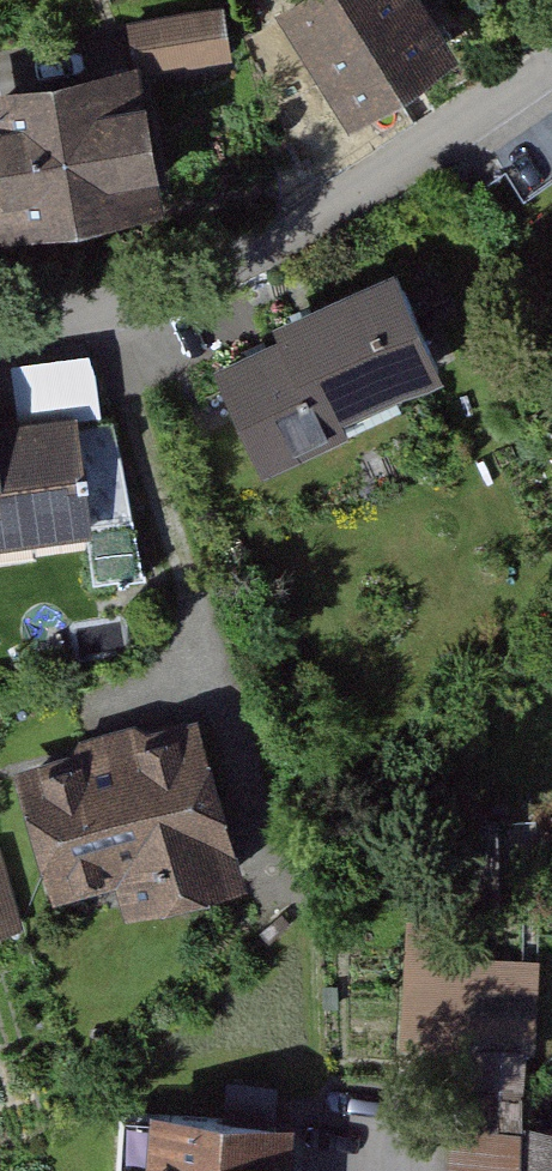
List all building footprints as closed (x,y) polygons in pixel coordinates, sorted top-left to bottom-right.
[(376,128),(484,60),(446,0),(334,0),(306,18),(376,128)] [(133,14),(138,73),(235,64),(230,5),(133,14)] [(0,100),(0,253),(190,227),(170,76),(0,100)] [(412,279),(293,337),(347,438),(463,378),(412,279)] [(293,337),(228,371),(285,478),(350,444),(347,438),(293,337)] [(98,552),(82,422),(0,431),(0,559),(98,552)] [(204,696),(18,749),(65,911),(129,892),(137,924),(261,889),(204,696)] [(11,927),(0,888),(0,930),(11,927)] [(425,919),(416,1034),(550,1043),(551,1013),(551,965),(495,961),(498,924),(425,919)] [(172,1108),(168,1170),(312,1170),(316,1117),(172,1108)] [(456,1123),(456,1170),(551,1170),(551,1127),(540,1125),(456,1123)]
